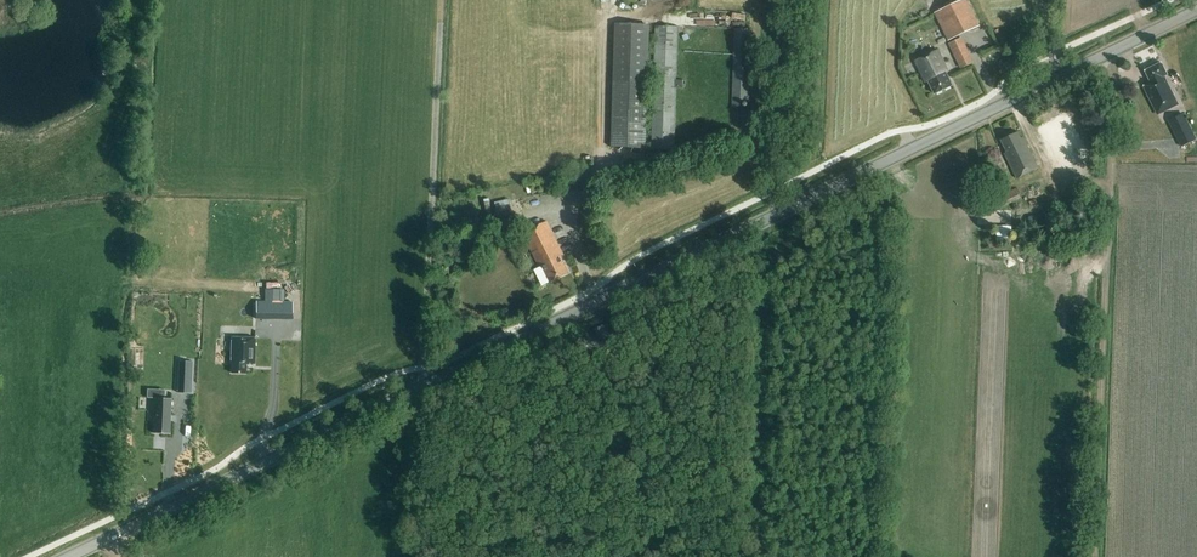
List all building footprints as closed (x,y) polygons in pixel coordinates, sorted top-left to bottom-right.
[(979,26),(966,0),(963,0),(935,13),(948,40),(979,26)] [(650,26),(637,25),(615,25),(611,148),(646,148),(650,26)] [(674,149),(676,87),(685,88),(685,81),(676,80),(678,27),(656,26),(652,149),(674,149)] [(734,28),(732,106),(743,106),(742,103),(749,103),(751,29),(734,28)] [(962,39),(952,43),(958,57),(968,52),(962,39)] [(946,72),(948,71),(938,50),(915,61),(925,82),(928,81),(934,94),(952,85),(946,72)] [(1151,83),(1143,86),(1157,115),(1178,105),(1164,76),(1167,75),(1161,63),(1145,71),(1151,83)] [(1183,114),(1173,119),(1182,137),(1192,132),(1183,114)] [(1023,137),(1021,138),(1018,132),(1001,140),(1007,152),(1004,153),(1017,179),(1039,168),(1023,137)] [(1152,152),(1166,150),(1165,142),(1151,145),(1152,152)] [(586,152),(567,154),(568,161),(587,159),(586,152)] [(1038,184),(1025,189),(1027,195),(1041,189),(1038,184)] [(988,190),(998,210),(1021,199),(1016,189),(1004,195),(999,185),(988,190)] [(494,196),(498,218),(513,215),(510,200),(502,201),(501,195),(494,196)] [(458,220),(444,221),(447,244),(461,242),(458,220)] [(569,273),(561,257),(564,256),(546,221),(539,225),(522,233),(540,267),(542,266),(550,282),(569,273)] [(268,319),(269,302),(256,302),(255,319),(268,319)] [(255,333),(231,332),(231,359),(233,359),(233,368),(247,368),(247,359),(255,359),(255,333)] [(193,361),(179,360),(177,392),(191,393),(193,361)] [(156,419),(153,419),(152,445),(169,446),(170,411),(156,411),(156,419)] [(440,460),(440,471),(448,471),(449,460),(440,460)]
